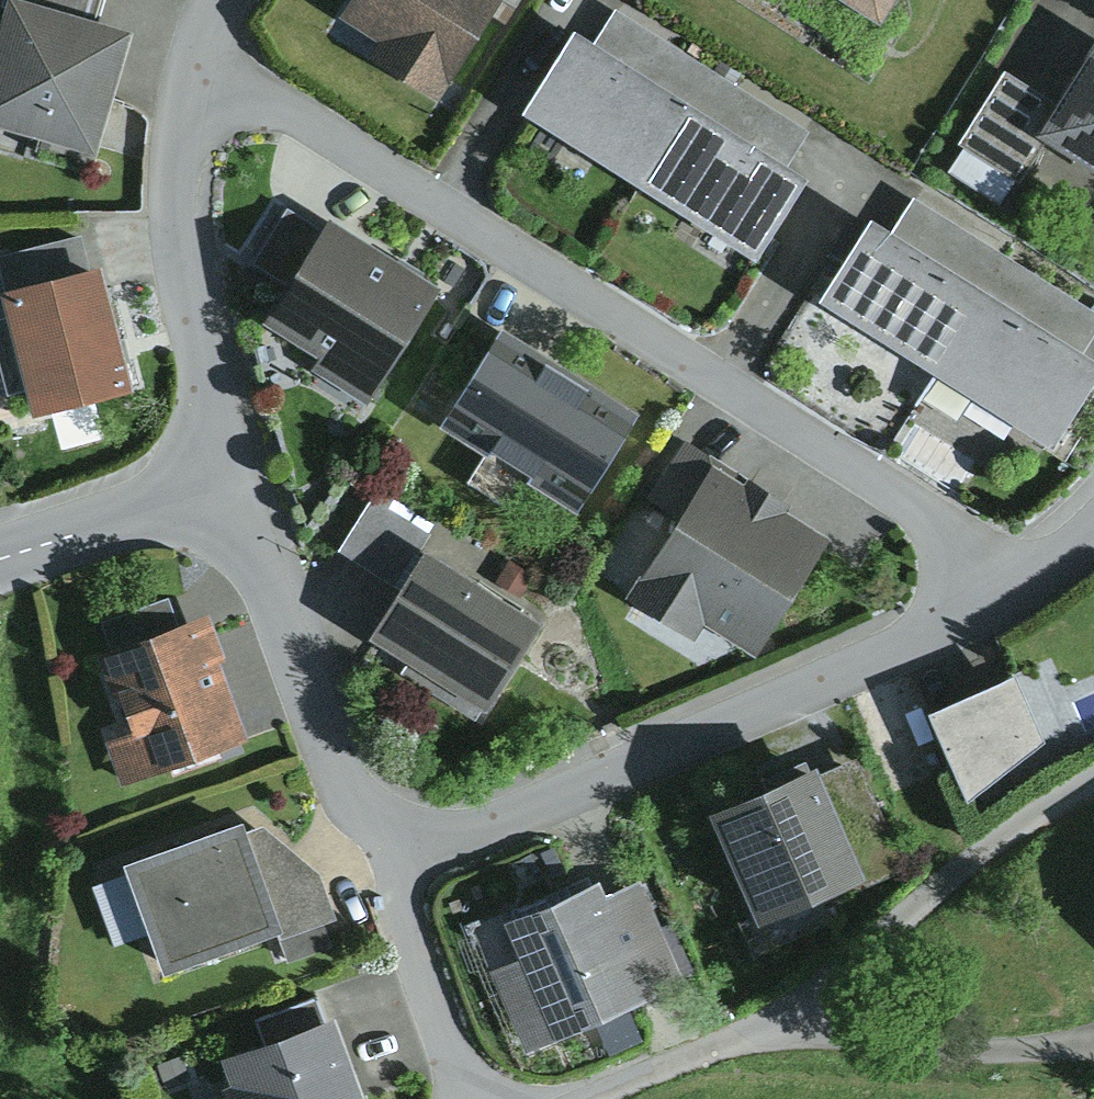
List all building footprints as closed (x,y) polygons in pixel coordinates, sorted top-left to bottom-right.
[(36,0),(8,0),(0,26),(0,120),(98,149),(133,28),(100,19),(36,0)] [(100,19),(105,0),(36,0),(100,19)] [(339,14),(378,39),(367,55),(435,98),(498,0),(348,0),(339,14)] [(882,20),(894,0),(849,0),(882,20)] [(617,8),(596,40),(790,162),(810,130),(617,8)] [(572,26),(521,109),(638,182),(691,100),(596,40),(572,26)] [(1057,102),(1038,132),(1093,167),(1093,42),(1057,102)] [(1038,132),(1057,102),(1006,69),(960,141),(1012,174),(1038,132)] [(790,162),(691,100),(638,182),(755,257),(808,175),(790,162)] [(895,228),(1087,348),(1093,337),(1093,307),(915,196),(895,228)] [(286,283),(320,227),(287,207),(252,263),(286,283)] [(443,284),(328,214),(320,227),(286,283),(262,321),(319,356),(311,369),(369,404),(443,284)] [(895,228),(872,216),(821,298),(937,371),(991,288),(895,228)] [(2,290),(89,266),(81,234),(0,255),(0,280),(2,290)] [(2,290),(9,314),(0,316),(0,371),(6,393),(30,386),(36,412),(135,386),(102,263),(89,266),(2,290)] [(991,288),(937,371),(920,398),(956,421),(974,393),(1053,443),(1093,378),(1093,353),(1087,348),(991,288)] [(499,327),(440,426),(585,510),(647,416),(499,327)] [(650,497),(681,515),(714,456),(684,438),(650,497)] [(791,502),(714,456),(681,515),(628,597),(694,637),(703,621),(756,653),(829,535),(787,509),(791,502)] [(340,550),(400,586),(425,544),(433,532),(373,496),(340,550)] [(540,617),(425,544),(400,586),(369,633),(409,658),(400,672),(476,719),(540,617)] [(102,621),(112,648),(180,624),(170,596),(102,621)] [(112,648),(98,653),(113,696),(120,694),(133,730),(106,739),(121,784),(250,739),(207,615),(180,624),(112,648)] [(933,709),(970,801),(1051,740),(1016,672),(933,709)] [(857,755),(821,771),(867,875),(871,883),(907,867),(857,755)] [(818,762),(713,805),(761,919),(867,875),(821,771),(818,762)] [(241,819),(125,861),(128,871),(90,885),(113,947),(150,933),(163,969),(280,926),(245,831),(241,819)] [(262,824),(245,831),(280,926),(284,937),(325,923),(337,919),(318,869),(262,824)] [(491,968),(527,1050),(684,981),(638,878),(607,891),(600,876),(502,919),(518,957),(491,968)] [(332,945),(325,923),(284,937),(281,938),(289,960),(332,945)] [(255,1018),(264,1042),(326,1020),(317,996),(255,1018)] [(225,1057),(235,1084),(223,1089),(227,1098),(365,1098),(335,1017),(326,1020),(264,1042),(225,1057)] [(181,1057),(159,1064),(164,1083),(170,1088),(189,1081),(188,1072),(181,1057)]
